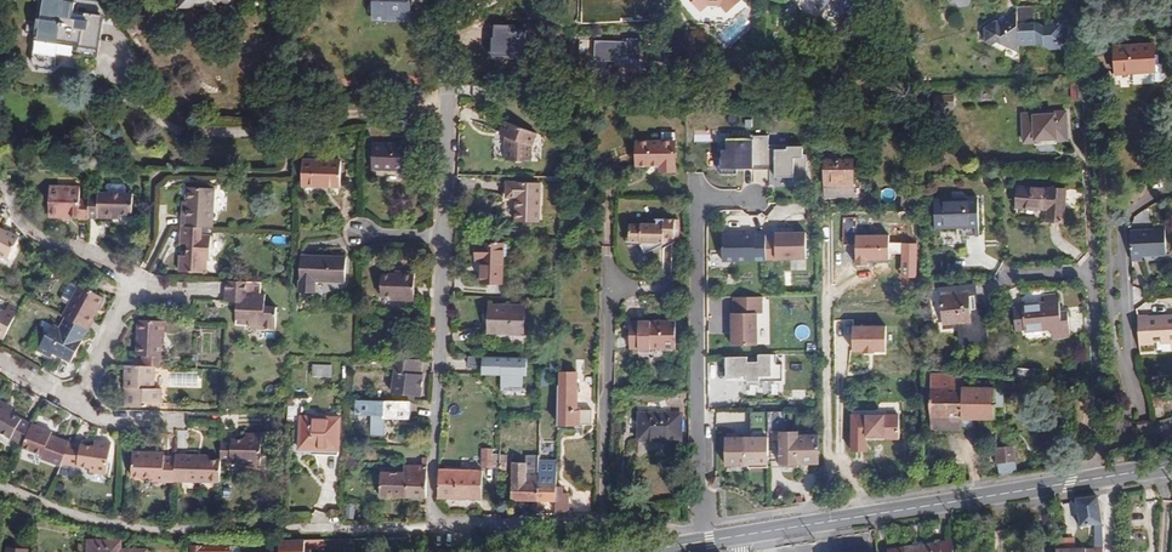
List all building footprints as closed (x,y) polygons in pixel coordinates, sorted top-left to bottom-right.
[(40,19),(37,18),(36,26),(37,26),(37,29),(38,29),(38,32),(40,32),(39,35),(47,36),(46,39),(58,41),(58,38),(80,41),(80,47),(99,50),(101,31),(98,30),(100,15),(84,13),(83,19),(72,18),(74,7),(74,2),(64,0),(62,0),(43,0),(42,8),(51,9),(49,20),(40,19)] [(179,8),(192,8),(192,5),(202,5),(203,6),(215,6),(217,3),(226,2),(228,4),(232,0),(179,0),(179,8)] [(411,19),(412,0),(372,0),(372,18),(411,19)] [(741,0),(736,0),(730,5),(726,0),(706,0),(700,5),(696,0),(691,0),(701,10),(707,4),(724,5),(729,11),(741,0)] [(836,3),(836,10),(852,11),(851,3),(855,0),(834,0),(836,3)] [(1017,13),(1019,46),(1044,44),(1062,43),(1067,42),(1066,25),(1069,25),(1068,17),(1055,18),(1055,21),(1051,21),(1051,25),(1035,25),(1035,6),(1016,6),(1017,13)] [(83,19),(84,13),(85,8),(74,7),(72,18),(83,19)] [(42,8),(40,19),(49,20),(51,9),(42,8)] [(1005,55),(1020,63),(1019,46),(1017,13),(1001,23),(996,21),(985,28),(985,42),(1002,51),(1005,49),(1005,55)] [(509,24),(495,24),(494,38),(491,38),(490,54),(516,55),(515,66),(531,67),(532,47),(526,46),(526,31),(509,30),(509,24)] [(642,37),(627,37),(627,41),(596,40),(596,46),(589,46),(589,54),(596,55),(595,60),(613,60),(613,63),(621,63),(620,75),(641,75),(642,37)] [(1160,70),(1159,64),(1155,64),(1154,44),(1114,46),(1116,80),(1140,79),(1140,83),(1162,81),(1167,77),(1166,72),(1164,70),(1160,70)] [(1091,77),(1077,78),(1078,89),(1072,89),(1073,99),(1092,98),(1091,77)] [(944,106),(944,95),(927,95),(927,106),(944,106)] [(1056,141),(1067,140),(1065,112),(1054,113),(1054,115),(1035,117),(1034,114),(1023,115),(1025,143),(1037,142),(1036,140),(1056,139),(1056,141)] [(537,133),(505,121),(500,135),(508,138),(508,148),(507,148),(506,160),(531,161),(532,145),(537,133)] [(722,176),(738,177),(737,172),(744,171),(744,168),(769,167),(768,138),(727,139),(727,150),(722,150),(722,158),(718,158),(718,171),(722,176)] [(660,161),(660,164),(660,170),(674,170),(673,141),(635,141),(635,164),(653,164),(653,161),(660,161)] [(406,144),(373,142),(372,169),(405,171),(406,144)] [(775,151),(775,177),(794,177),(794,157),(803,157),(803,148),(788,147),(788,151),(775,151)] [(341,160),(303,159),(302,186),(341,187),(341,160)] [(860,165),(826,165),(826,199),(860,199),(860,165)] [(580,189),(581,171),(574,170),(573,188),(580,189)] [(591,191),(593,174),(584,173),(582,190),(591,191)] [(541,182),(507,181),(506,198),(516,198),(516,222),(540,222),(541,182)] [(79,219),(88,219),(88,218),(88,199),(79,199),(79,187),(50,186),(49,217),(79,217),(79,219)] [(203,226),(213,227),(215,188),(187,187),(187,200),(186,212),(183,212),(182,225),(202,226),(203,226)] [(1063,222),(1065,189),(1051,188),(1051,190),(1019,188),(1018,207),(1049,208),(1049,222),(1063,222)] [(98,194),(88,194),(88,199),(88,218),(112,219),(112,214),(119,214),(133,215),(133,193),(99,192),(98,194)] [(967,227),(979,227),(978,198),(935,199),(935,229),(967,227)] [(674,237),(675,219),(656,218),(656,224),(629,224),(629,241),(640,241),(647,253),(663,243),(663,241),(667,241),(667,237),(674,237)] [(857,219),(845,219),(845,245),(857,245),(857,265),(869,265),(869,260),(890,260),(890,236),(857,236),(857,219)] [(1050,238),(1065,240),(1067,224),(1052,222),(1050,238)] [(202,234),(202,226),(182,225),(181,244),(188,244),(188,256),(181,255),(180,271),(207,273),(207,260),(210,260),(211,234),(202,234)] [(979,234),(979,227),(967,227),(968,235),(979,234)] [(9,259),(20,237),(8,231),(8,232),(0,228),(0,255),(9,259)] [(766,235),(766,260),(806,259),(806,230),(776,231),(776,235),(766,235)] [(1167,254),(1165,231),(1154,231),(1130,232),(1132,261),(1143,260),(1143,255),(1167,254)] [(723,232),(722,260),(766,260),(766,235),(766,234),(756,234),(756,232),(723,232)] [(504,243),(476,242),(475,260),(482,260),(481,283),(503,284),(504,243)] [(347,257),(301,255),(300,293),(315,293),(316,281),(346,282),(347,257)] [(415,301),(416,272),(394,272),(394,275),(381,274),(381,296),(391,297),(391,300),(415,301)] [(246,293),(247,281),(227,280),(226,301),(237,302),(236,319),(249,319),(249,327),(277,329),(278,307),(264,306),(265,293),(246,293)] [(79,285),(63,316),(66,317),(89,330),(94,321),(92,320),(104,298),(79,285)] [(976,285),(959,287),(960,296),(969,295),(970,311),(979,310),(976,285)] [(960,296),(959,287),(930,290),(932,324),(959,321),(961,343),(987,340),(984,309),(979,310),(970,311),(969,295),(960,296)] [(1014,309),(1016,330),(1025,329),(1025,331),(1051,329),(1052,338),(1071,336),(1069,311),(1061,312),(1059,295),(1045,296),(1046,304),(1023,306),(1023,308),(1014,309)] [(732,313),(732,345),(758,345),(757,314),(763,314),(763,299),(733,299),(733,313),(732,313)] [(19,308),(9,303),(5,311),(0,309),(0,337),(4,339),(19,308)] [(525,306),(489,305),(488,334),(525,334),(525,306)] [(87,333),(89,330),(66,317),(61,327),(55,324),(50,333),(39,351),(52,357),(54,353),(70,362),(83,341),(81,340),(86,332),(87,333)] [(1139,344),(1153,343),(1153,341),(1162,340),(1162,342),(1170,341),(1171,341),(1171,319),(1149,320),(1149,318),(1139,319),(1139,322),(1139,344)] [(156,366),(165,366),(165,355),(162,355),(162,337),(163,321),(138,320),(137,354),(143,355),(142,366),(156,366)] [(677,347),(676,320),(631,321),(631,347),(640,347),(640,348),(652,348),(652,347),(677,347)] [(810,337),(808,324),(795,327),(798,339),(810,337)] [(887,328),(855,328),(854,350),(865,351),(865,353),(876,353),(876,351),(886,351),(887,328)] [(748,356),(725,356),(725,376),(747,375),(747,382),(761,382),(761,376),(773,375),(772,354),(759,354),(759,360),(748,360),(748,356)] [(527,358),(483,357),(482,375),(503,375),(502,387),(523,387),(523,376),(526,376),(527,358)] [(421,374),(421,359),(386,358),(386,368),(395,369),(392,393),(421,397),(424,374),(421,374)] [(142,366),(125,365),(125,388),(128,388),(128,405),(162,406),(162,388),(155,388),(156,366),(142,366)] [(315,365),(314,375),(331,375),(332,366),(315,365)] [(1017,377),(1029,378),(1030,370),(1018,368),(1017,377)] [(577,370),(559,370),(558,423),(593,423),(593,408),(577,408),(577,370)] [(962,418),(973,418),(994,419),(995,405),(1003,406),(1003,393),(1002,393),(1002,389),(995,388),(965,388),(966,376),(951,376),(951,374),(930,374),(931,431),(963,432),(963,427),(962,418)] [(0,400),(0,432),(23,445),(32,424),(10,413),(6,410),(9,405),(0,400)] [(409,402),(357,400),(356,415),(372,415),(372,435),(383,436),(384,419),(409,420),(409,402)] [(786,411),(752,411),(752,434),(768,434),(768,430),(779,430),(786,430),(786,411)] [(851,412),(850,452),(867,452),(867,440),(900,439),(899,412),(851,412)] [(682,414),(639,413),(638,441),(682,442),(682,414)] [(340,417),(300,416),(299,449),(339,450),(340,417)] [(973,427),(973,418),(962,418),(963,427),(973,427)] [(62,464),(71,443),(51,435),(53,432),(32,424),(23,445),(22,447),(43,455),(41,459),(62,466),(62,464)] [(786,430),(779,430),(780,461),(820,462),(820,431),(800,431),(800,429),(786,430)] [(221,460),(221,461),(245,461),(244,465),(261,465),(262,435),(250,434),(250,440),(244,440),(222,439),(221,460)] [(752,434),(726,434),(726,467),(770,467),(769,434),(768,434),(752,434)] [(82,444),(71,443),(62,464),(79,466),(91,468),(90,471),(108,474),(112,443),(100,441),(99,446),(94,445),(82,444)] [(1015,461),(1013,446),(995,448),(997,464),(999,464),(1001,477),(1017,474),(1015,461)] [(493,468),(493,449),(481,449),(481,468),(493,468)] [(154,482),(175,482),(175,481),(176,458),(165,458),(155,457),(155,454),(133,453),(132,478),(154,478),(154,482)] [(175,481),(221,482),(221,461),(221,460),(211,460),(199,459),(200,455),(176,455),(176,458),(175,481)] [(539,462),(539,457),(526,456),(526,463),(512,462),(511,500),(538,500),(538,482),(538,474),(539,462)] [(427,465),(428,458),(422,457),(422,465),(404,465),(404,473),(381,472),(380,497),(427,498),(427,465)] [(557,462),(539,462),(538,474),(557,474),(557,462)] [(483,471),(439,469),(438,498),(483,499),(483,471)] [(556,501),(556,486),(557,483),(549,482),(538,482),(538,500),(556,501)] [(556,501),(556,512),(569,512),(569,493),(564,494),(564,487),(556,486),(556,501)] [(1102,525),(1098,497),(1076,500),(1081,528),(1102,525)] [(354,510),(345,509),(345,523),(354,523),(354,510)] [(1095,527),(1097,547),(1106,546),(1104,526),(1095,527)] [(282,539),(282,551),(313,551),(313,548),(326,548),(326,538),(282,539)] [(148,550),(121,549),(121,540),(88,540),(88,551),(148,551),(148,550)] [(953,540),(888,550),(889,551),(954,551),(953,540)]
